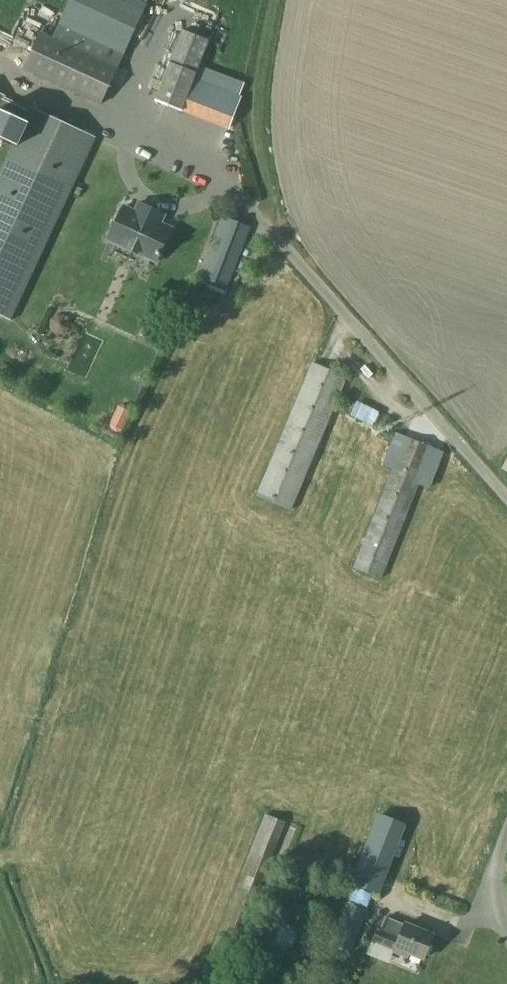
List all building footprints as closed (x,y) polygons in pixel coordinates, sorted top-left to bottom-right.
[(2,7),(6,9),(10,0),(0,0),(0,11),(2,7)] [(133,0),(69,0),(51,36),(41,31),(23,69),(101,105),(122,59),(120,58),(145,6),(133,0)] [(56,15),(60,0),(31,0),(29,7),(56,15)] [(183,25),(155,96),(181,106),(183,107),(187,96),(191,87),(211,35),(183,25)] [(189,92),(179,124),(217,136),(227,104),(189,92)] [(83,139),(22,114),(11,138),(0,133),(0,324),(5,326),(83,139)] [(124,206),(109,240),(156,262),(172,228),(159,222),(162,215),(164,216),(165,215),(139,203),(138,204),(140,205),(137,212),(124,206)] [(223,216),(199,277),(227,288),(250,227),(223,216)] [(63,334),(70,329),(70,321),(64,314),(56,314),(50,320),(50,328),(55,334),(63,334)] [(291,511),(347,377),(312,362),(256,496),(291,511)] [(116,431),(125,410),(114,405),(105,426),(116,431)] [(405,436),(353,568),(382,579),(434,447),(405,436)] [(395,852),(406,823),(378,812),(367,840),(395,852)] [(235,889),(201,975),(204,976),(222,983),(286,822),(264,813),(235,889)] [(331,943),(351,951),(367,911),(347,903),(331,943)] [(394,950),(408,956),(410,952),(424,958),(433,935),(405,923),(404,925),(386,917),(381,930),(378,929),(373,940),(394,949),(394,950)]
